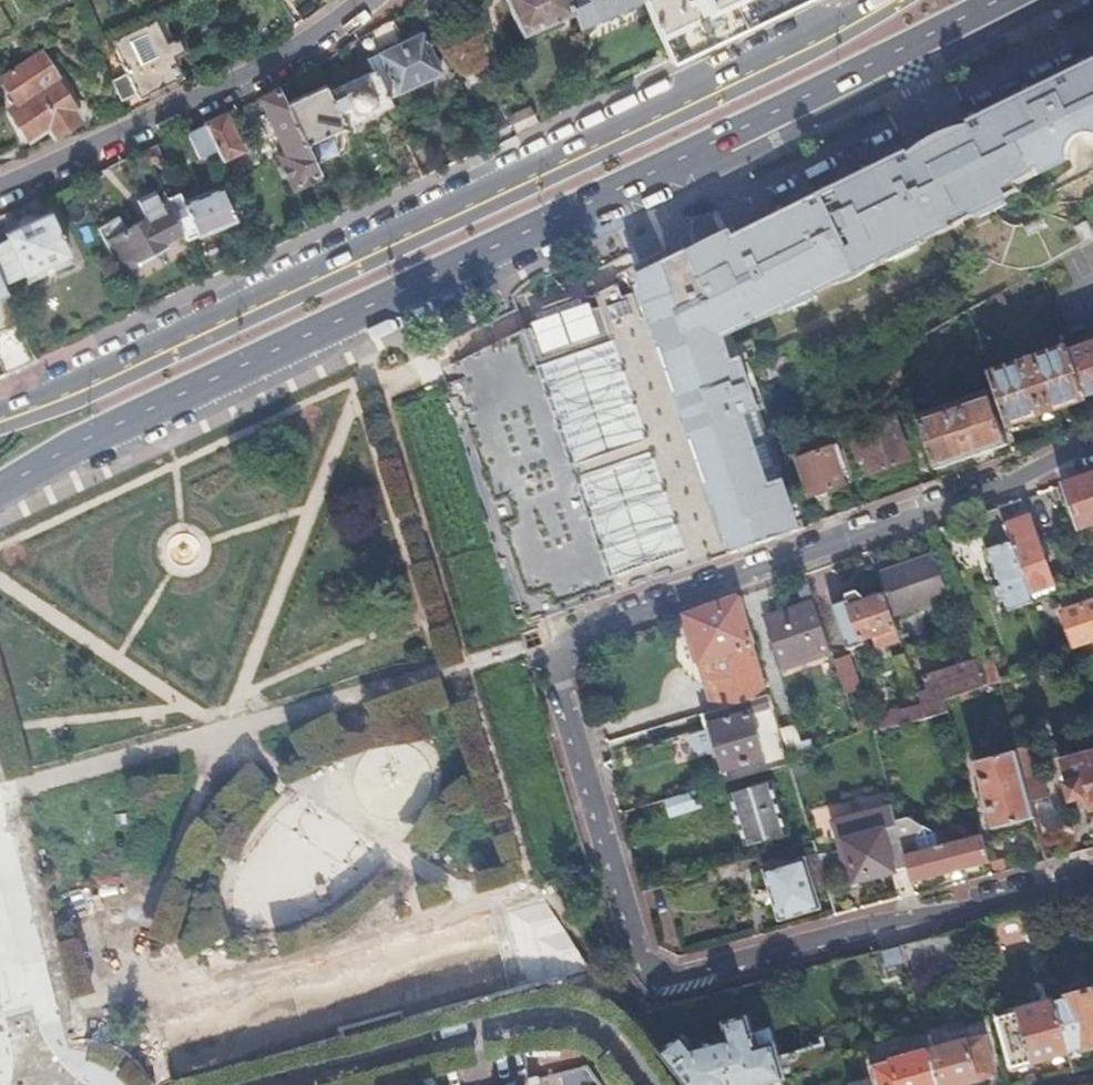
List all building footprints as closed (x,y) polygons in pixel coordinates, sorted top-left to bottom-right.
[(317,10),(313,0),(290,0),(300,21),(317,10)] [(570,11),(565,0),(503,0),(518,34),(528,30),(531,37),(562,22),(559,15),(570,11)] [(570,11),(577,26),(598,17),(595,10),(608,4),(611,11),(638,0),(565,0),(570,11)] [(668,60),(793,0),(641,0),(668,60)] [(108,77),(117,99),(131,92),(137,106),(181,86),(168,56),(180,51),(173,36),(169,38),(158,15),(107,38),(121,71),(108,77)] [(366,29),(354,36),(362,50),(373,45),(366,29)] [(364,55),(371,69),(384,97),(438,72),(418,29),(364,55)] [(354,36),(343,43),(350,60),(363,54),(362,50),(354,36)] [(0,77),(0,78),(13,105),(8,107),(21,137),(42,126),(50,130),(66,122),(58,105),(63,103),(60,97),(63,96),(43,56),(0,77)] [(451,357),(454,368),(443,371),(491,508),(482,510),(498,559),(508,556),(531,622),(573,607),(569,593),(590,586),(595,599),(799,528),(742,349),(725,334),(788,304),(808,294),(890,255),(912,245),(951,226),(956,240),(1009,215),(1006,209),(1003,201),(1019,194),(1070,169),(1069,166),(1070,159),(1072,154),(1074,151),(1077,148),(1084,144),(1091,143),(1092,143),(1092,67),(936,142),(729,240),(718,245),(719,249),(704,256),(699,244),(633,272),(637,283),(626,287),(621,273),(589,285),(593,297),(606,333),(531,360),(519,323),(439,351),(442,360),(451,357)] [(323,82),(342,123),(387,103),(384,97),(371,69),(331,86),(330,83),(325,81),(323,82)] [(282,101),(302,141),(342,123),(323,82),(282,101)] [(275,86),(258,95),(267,117),(272,128),(280,147),(274,150),(291,185),(317,173),(302,141),(282,101),(275,86)] [(525,107),(509,114),(516,129),(532,122),(525,107)] [(222,113),(201,123),(216,153),(218,158),(239,149),(222,113)] [(272,128),(267,117),(261,120),(265,131),(272,128)] [(201,123),(185,130),(199,161),(216,153),(201,123)] [(144,154),(154,174),(165,169),(156,148),(144,154)] [(180,231),(184,239),(233,217),(218,184),(182,200),(178,192),(165,199),(180,231)] [(92,223),(114,268),(163,245),(161,240),(180,231),(165,199),(159,187),(135,199),(143,215),(124,224),(118,211),(92,223)] [(1022,201),(1019,194),(1003,201),(1006,209),(1022,201)] [(21,273),(22,275),(66,254),(46,212),(2,232),(6,240),(0,243),(0,283),(21,273)] [(725,232),(699,244),(704,256),(719,249),(718,245),(729,240),(725,232)] [(915,252),(912,245),(890,255),(893,263),(915,252)] [(526,320),(519,323),(531,360),(606,333),(593,297),(582,300),(580,296),(574,298),(572,294),(567,295),(565,291),(531,302),(533,307),(527,309),(529,314),(524,316),(526,320)] [(811,301),(808,294),(788,304),(791,311),(811,301)] [(8,303),(0,307),(0,359),(7,374),(36,360),(8,303)] [(1084,396),(1092,393),(1092,340),(1068,349),(1084,396)] [(990,372),(1008,423),(1040,411),(1053,407),(1084,396),(1068,349),(1066,345),(990,372)] [(918,415),(936,467),(1007,442),(989,390),(918,415)] [(1053,407),(1040,411),(1042,418),(1055,413),(1053,407)] [(852,432),(860,457),(866,455),(868,462),(872,473),(912,460),(897,417),(852,432)] [(846,483),(841,469),(839,463),(844,461),(835,433),(795,446),(811,494),(846,483)] [(866,455),(860,457),(863,464),(868,462),(866,455)] [(1065,482),(1080,528),(1092,523),(1092,472),(1065,482)] [(1016,499),(998,505),(1028,593),(1054,584),(1045,558),(1031,516),(1023,518),(1016,499)] [(998,505),(976,513),(999,584),(993,585),(997,596),(998,601),(1003,599),(1006,611),(1032,602),(1030,599),(1028,593),(998,505)] [(883,594),(891,617),(949,597),(934,552),(876,571),(883,594)] [(1053,556),(1045,558),(1054,584),(1061,581),(1053,556)] [(997,596),(993,585),(988,587),(991,598),(997,596)] [(876,648),(899,640),(891,617),(883,594),(865,600),(856,592),(847,594),(845,601),(832,605),(847,649),(864,644),(862,639),(872,636),(876,648)] [(741,596),(688,615),(695,641),(692,646),(695,656),(701,659),(702,665),(706,664),(712,684),(708,685),(715,709),(769,692),(741,596)] [(1062,610),(1073,643),(1092,637),(1092,600),(1062,610)] [(781,670),(831,653),(813,601),(763,618),(781,670)] [(834,660),(850,707),(867,701),(851,655),(834,660)] [(917,692),(921,703),(926,716),(947,710),(944,698),(988,684),(978,657),(924,677),(928,689),(917,692)] [(780,730),(770,695),(705,715),(710,729),(715,727),(719,742),(729,779),(789,761),(788,759),(780,730)] [(879,711),(854,719),(858,731),(872,726),(874,732),(926,716),(921,703),(881,716),(879,711)] [(796,725),(780,730),(788,759),(805,752),(802,743),(796,725)] [(715,727),(710,729),(713,739),(708,740),(710,745),(719,742),(715,727)] [(802,743),(805,752),(817,748),(814,739),(802,743)] [(1017,749),(1024,778),(1040,774),(1033,745),(1017,749)] [(992,827),(1034,817),(1024,778),(1017,749),(976,759),(992,827)] [(1061,759),(1071,799),(1083,796),(1086,807),(1092,805),(1092,751),(1061,759)] [(771,783),(732,795),(747,847),(787,836),(771,783)] [(696,790),(664,800),(669,818),(702,808),(696,790)] [(747,847),(732,795),(726,796),(741,849),(747,847)] [(853,881),(908,867),(904,854),(892,805),(831,821),(842,862),(847,861),(853,881)] [(908,867),(911,882),(987,862),(980,834),(904,854),(908,867)] [(817,896),(829,893),(818,854),(806,858),(817,896)] [(765,869),(771,888),(774,899),(780,920),(820,908),(817,896),(806,858),(765,869)] [(774,899),(771,888),(765,890),(768,901),(774,899)] [(1031,944),(1022,912),(993,919),(1002,951),(1031,944)] [(67,935),(44,942),(60,995),(83,988),(67,935)] [(1067,1052),(1092,1044),(1092,997),(1091,990),(1053,1001),(1067,1052)] [(1011,1066),(1067,1052),(1053,1001),(997,1015),(1011,1066)] [(660,1051),(686,1084),(760,1084),(782,1079),(773,1043),(754,1048),(745,1017),(721,1024),(725,1039),(690,1049),(680,1036),(660,1051)] [(938,1084),(962,1084),(995,1076),(984,1035),(929,1050),(938,1084)] [(929,1050),(871,1066),(877,1084),(938,1084),(929,1050)] [(560,1074),(563,1084),(598,1084),(601,1084),(587,1067),(560,1074)]
